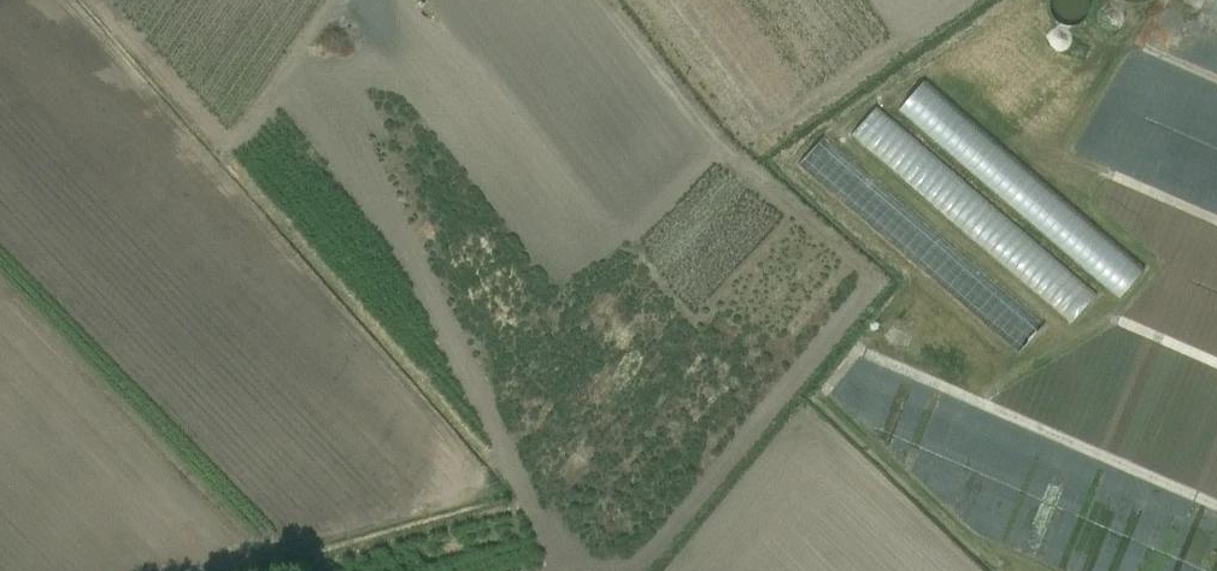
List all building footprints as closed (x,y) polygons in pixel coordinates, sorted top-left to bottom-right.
[(1176,268),(947,81),(922,112),(1075,238),(1072,243),(1146,304),(1176,268)] [(911,157),(924,140),(897,119),(884,137),(911,157)] [(847,135),(819,168),(1048,355),(1072,325),(967,239),(970,235),(847,135)]
